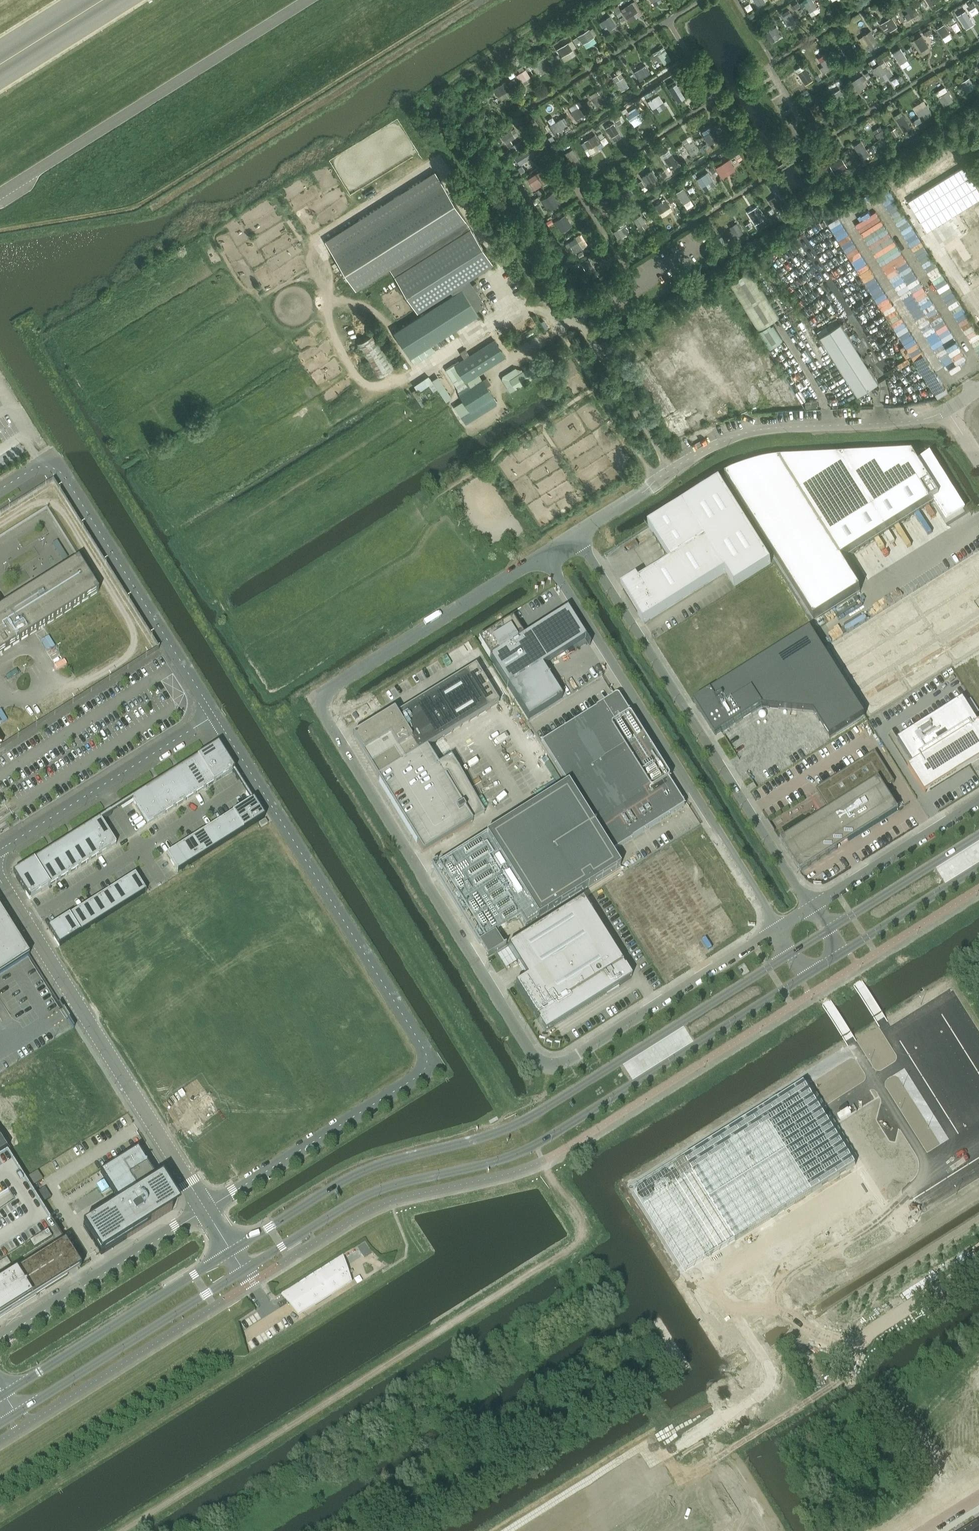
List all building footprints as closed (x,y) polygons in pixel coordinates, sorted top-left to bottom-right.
[(813,0),(809,0),(803,4),(808,13),(818,8),(813,0)] [(642,14),(634,2),(625,7),(627,11),(624,13),(630,21),(642,14)] [(919,13),(913,5),(906,9),(912,18),(919,13)] [(796,21),(790,11),(783,16),(789,25),(796,21)] [(971,20),(966,11),(959,15),(964,24),(971,20)] [(617,25),(611,16),(600,23),(604,28),(607,26),(610,30),(617,25)] [(898,26),(893,17),(882,24),(885,30),(888,28),(890,32),(898,26)] [(783,37),(774,22),(763,29),(773,43),(783,37)] [(949,33),(944,24),(937,28),(943,37),(949,33)] [(595,36),(590,29),(579,36),(584,44),(595,36)] [(878,42),(871,30),(863,35),(870,47),(878,42)] [(928,46),(923,37),(921,35),(915,39),(922,50),(928,46)] [(573,51),(568,43),(557,49),(562,57),(573,51)] [(854,54),(849,45),(842,49),(848,58),(854,54)] [(672,59),(664,46),(652,53),(658,62),(661,60),(664,64),(672,59)] [(900,64),(908,60),(901,48),(893,53),(900,64)] [(552,63),(548,56),(536,62),(541,70),(552,63)] [(835,66),(829,57),(821,62),(824,66),(820,68),(824,73),(835,66)] [(886,73),(881,64),(874,68),(879,77),(886,73)] [(643,76),(650,72),(645,65),(639,69),(635,72),(641,82),(645,79),(643,76)] [(813,80),(806,68),(798,72),(805,84),(813,80)] [(531,77),(526,69),(518,74),(519,75),(517,76),(518,78),(520,77),(523,82),(531,77)] [(863,75),(860,77),(852,81),(858,90),(865,86),(862,82),(866,79),(863,75)] [(975,87),(970,78),(961,83),(967,92),(975,87)] [(623,79),(616,83),(621,91),(628,87),(623,79)] [(512,94),(505,82),(494,89),(502,101),(512,94)] [(683,94),(676,83),(669,88),(676,99),(683,94)] [(837,104),(846,98),(841,89),(831,94),(837,104)] [(954,101),(948,91),(938,97),(944,106),(954,101)] [(607,99),(602,92),(596,96),(600,103),(607,99)] [(663,103),(659,95),(648,101),(653,109),(663,103)] [(825,113),(818,103),(809,109),(817,122),(830,114),(828,111),(825,113)] [(932,113),(926,103),(918,107),(925,118),(932,113)] [(585,114),(581,106),(572,111),(576,119),(585,114)] [(639,118),(634,110),(626,115),(631,123),(639,118)] [(904,131),(912,127),(904,114),(896,119),(904,131)] [(555,133),(565,127),(560,119),(550,125),(555,133)] [(619,133),(613,123),(606,127),(612,137),(619,133)] [(722,142),(720,138),(714,129),(704,136),(712,148),(722,142)] [(890,140),(883,129),(876,133),(883,145),(890,140)] [(512,140),(516,137),(511,130),(502,135),(509,147),(514,144),(512,140)] [(597,145),(601,143),(596,134),(591,137),(585,141),(592,153),(600,149),(597,145)] [(700,150),(691,135),(682,141),(687,148),(692,155),(700,150)] [(868,154),(863,145),(861,141),(854,145),(856,150),(862,158),(868,154)] [(579,159),(573,148),(565,153),(571,164),(579,159)] [(531,159),(525,150),(515,156),(520,165),(531,159)] [(672,154),(664,158),(667,163),(665,164),(667,167),(669,166),(671,169),(678,164),(672,154)] [(849,167),(842,158),(834,163),(840,172),(849,167)] [(736,170),(730,159),(718,166),(717,164),(715,165),(722,178),(736,170)] [(909,201),(928,231),(978,199),(978,189),(965,166),(909,201)] [(548,181),(540,170),(528,178),(535,189),(548,181)] [(394,276),(471,228),(435,171),(325,241),(356,289),(389,268),(394,276)] [(657,178),(652,171),(646,175),(650,182),(657,178)] [(714,181),(709,172),(698,179),(703,187),(714,181)] [(636,192),(631,184),(624,188),(629,196),(636,192)] [(691,199),(684,188),(676,193),(683,204),(691,199)] [(609,194),(602,198),(602,199),(608,208),(615,204),(609,194)] [(786,205),(779,194),(769,200),(776,212),(786,205)] [(550,195),(543,199),(549,210),(556,205),(550,195)] [(668,209),(671,207),(666,199),(655,206),(660,213),(668,209)] [(766,218),(760,208),(750,214),(756,224),(766,218)] [(646,222),(642,214),(634,219),(638,227),(646,222)] [(560,220),(554,224),(560,234),(567,230),(560,220)] [(743,233),(737,223),(730,227),(732,230),(730,231),(734,238),(743,233)] [(468,280),(493,264),(471,228),(394,276),(417,312),(451,291),(468,280)] [(625,235),(620,228),(614,232),(618,239),(625,235)] [(583,248),(577,237),(566,243),(573,254),(583,248)] [(596,269),(589,258),(582,263),(588,274),(596,269)] [(780,316),(751,269),(729,282),(758,329),(770,347),(783,339),(774,324),(772,325),(771,323),(767,326),(766,324),(780,316)] [(431,344),(478,314),(475,310),(484,305),(468,280),(451,291),(453,294),(394,332),(414,364),(435,351),(431,344)] [(879,383),(842,322),(821,335),(858,395),(879,383)] [(396,367),(376,333),(357,345),(377,379),(396,367)] [(494,396),(483,379),(481,380),(478,374),(506,357),(495,340),(455,365),(470,389),(459,396),(463,402),(470,413),(461,418),(466,425),(497,406),(497,402),(494,396)] [(470,389),(455,365),(446,371),(457,388),(459,396),(470,389)] [(516,390),(537,376),(532,367),(510,380),(516,390)] [(433,383),(432,382),(429,377),(414,386),(418,393),(429,385),(433,383)] [(452,399),(438,377),(432,381),(433,382),(437,389),(446,402),(452,399)] [(946,387),(935,394),(938,398),(948,392),(946,387)] [(429,400),(424,393),(420,395),(416,389),(412,391),(422,406),(426,404),(425,402),(429,400)] [(470,413),(463,402),(454,408),(461,418),(470,413)] [(734,475),(725,479),(814,620),(860,591),(840,561),(934,502),(945,519),(963,508),(930,455),(916,463),(912,457),(788,463),(780,463),(769,465),(760,467),(751,469),(742,472),(734,475)] [(770,563),(719,482),(648,526),(671,562),(639,582),(637,578),(621,588),(643,623),(725,572),(734,586),(770,563)] [(78,560),(72,545),(58,551),(65,566),(78,560)] [(826,647),(853,690),(978,611),(978,551),(826,647)] [(7,649),(98,592),(78,560),(0,609),(0,653),(7,649)] [(512,619),(478,640),(508,687),(539,668),(585,638),(567,609),(523,637),(512,619)] [(810,629),(694,702),(712,730),(718,727),(721,732),(762,707),(813,712),(829,738),(864,716),(810,629)] [(394,711),(353,737),(355,740),(378,778),(423,852),(428,849),(473,822),(472,821),(485,813),(468,786),(462,775),(460,772),(453,762),(451,758),(449,759),(442,763),(438,766),(427,747),(499,704),(479,672),(475,666),(396,715),(394,711)] [(609,698),(541,741),(566,781),(610,852),(683,806),(684,806),(684,805),(685,805),(685,804),(685,803),(684,802),(683,800),(669,778),(670,778),(670,777),(670,776),(670,775),(628,708),(627,708),(627,707),(626,707),(625,708),(622,710),(618,712),(609,698)] [(897,740),(927,787),(978,755),(978,723),(962,699),(897,740)] [(227,764),(215,746),(197,757),(214,783),(232,771),(237,780),(240,778),(230,762),(227,764)] [(780,841),(800,872),(837,848),(835,845),(847,838),(849,841),(898,810),(884,788),(894,782),(875,752),(815,789),(830,813),(819,820),(817,817),(780,841)] [(214,783),(197,757),(187,763),(203,789),(214,783)] [(458,759),(453,762),(460,772),(464,769),(458,759)] [(203,789),(187,763),(177,769),(193,795),(203,789)] [(765,779),(771,775),(765,767),(759,771),(765,779)] [(193,795),(177,769),(167,775),(183,801),(193,795)] [(466,772),(462,775),(468,786),(473,783),(466,772)] [(183,801),(167,775),(156,782),(173,808),(183,801)] [(561,785),(485,834),(533,910),(520,918),(525,927),(620,867),(610,852),(566,781),(560,784),(561,785)] [(173,808),(156,782),(146,788),(163,814),(173,808)] [(753,784),(747,788),(750,792),(756,788),(753,784)] [(163,814),(146,788),(120,804),(122,806),(132,800),(146,824),(163,814)] [(264,817),(248,791),(245,793),(251,802),(233,812),(244,830),(264,817)] [(115,843),(100,819),(111,813),(109,811),(82,827),(98,853),(115,843)] [(244,830),(233,812),(223,819),(234,836),(244,830)] [(234,836),(223,819),(212,825),(223,843),(234,836)] [(223,843),(212,825),(202,831),(213,849),(223,843)] [(98,853),(82,827),(72,833),(88,859),(98,853)] [(213,849),(202,831),(192,837),(203,855),(213,849)] [(88,859),(72,833),(62,839),(78,866),(88,859)] [(203,855),(192,837),(181,844),(193,861),(203,855)] [(78,866),(62,839),(52,846),(68,872),(78,866)] [(193,861),(181,844),(165,853),(177,871),(193,861)] [(68,872),(52,846),(42,852),(58,878),(68,872)] [(58,878),(42,852),(32,858),(48,884),(58,878)] [(48,884),(32,858),(11,871),(28,897),(48,884)] [(145,891),(134,873),(117,883),(128,901),(145,891)] [(128,901),(117,883),(107,890),(118,907),(128,901)] [(118,907),(107,890),(97,896),(108,914),(118,907)] [(108,914),(97,896),(86,902),(97,920),(108,914)] [(582,900),(507,947),(527,977),(514,985),(536,1018),(544,1032),(606,994),(606,995),(619,987),(618,986),(631,978),(631,977),(582,900)] [(97,920),(86,902),(76,908),(87,926),(97,920)] [(87,926),(76,908),(66,914),(77,932),(87,926)] [(28,956),(29,955),(0,909),(0,973),(28,956)] [(77,932),(66,914),(46,927),(57,944),(77,932)] [(494,933),(478,943),(479,944),(487,956),(487,957),(503,947),(495,934),(494,933)] [(804,1082),(633,1189),(685,1272),(855,1165),(826,1118),(820,1109),(804,1082)] [(119,1203),(83,1226),(101,1255),(172,1210),(170,1206),(173,1204),(169,1198),(166,1200),(154,1181),(150,1183),(149,1181),(156,1177),(138,1148),(100,1171),(119,1203)] [(7,1149),(0,1154),(0,1318),(67,1276),(71,1274),(81,1267),(7,1149)] [(37,1171),(27,1177),(32,1186),(42,1179),(37,1171)] [(44,1187),(36,1192),(43,1202),(51,1197),(44,1187)] [(365,1242),(357,1247),(364,1257),(371,1253),(365,1242)] [(341,1257),(286,1291),(288,1294),(283,1298),(284,1299),(285,1299),(296,1312),(313,1302),(315,1306),(331,1296),(328,1292),(348,1279),(341,1257)] [(967,1529),(968,1530),(978,1530),(978,1526),(977,1523),(967,1529)]
